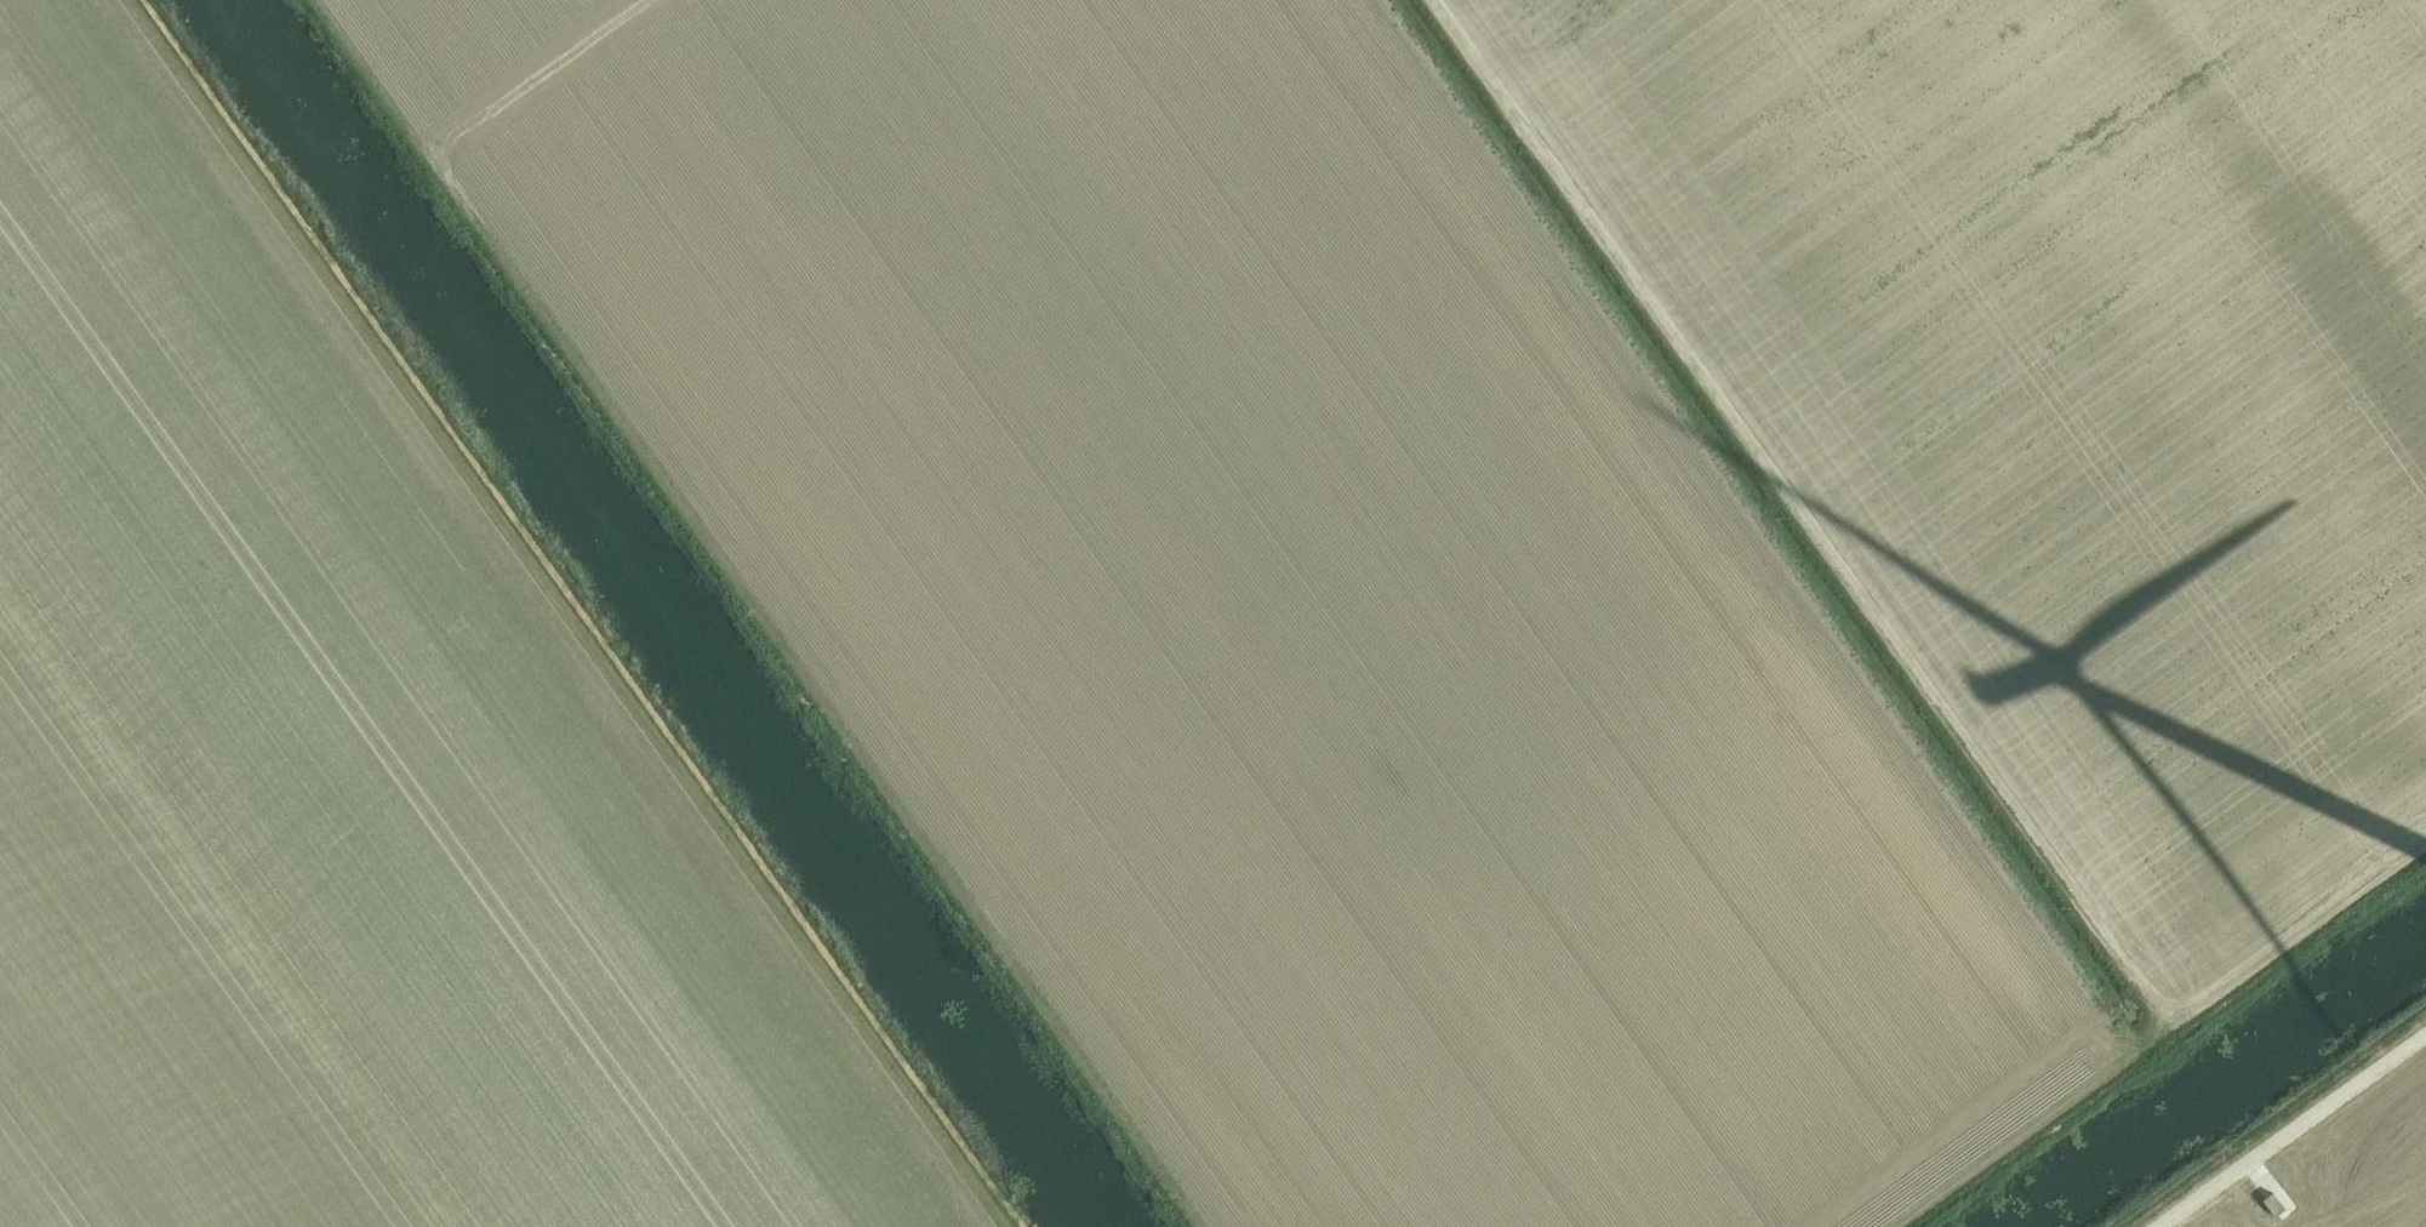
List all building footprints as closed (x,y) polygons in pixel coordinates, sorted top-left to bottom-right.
[(2286,1208),(2274,1192),(2264,1200),(2276,1215),(2286,1208)]
